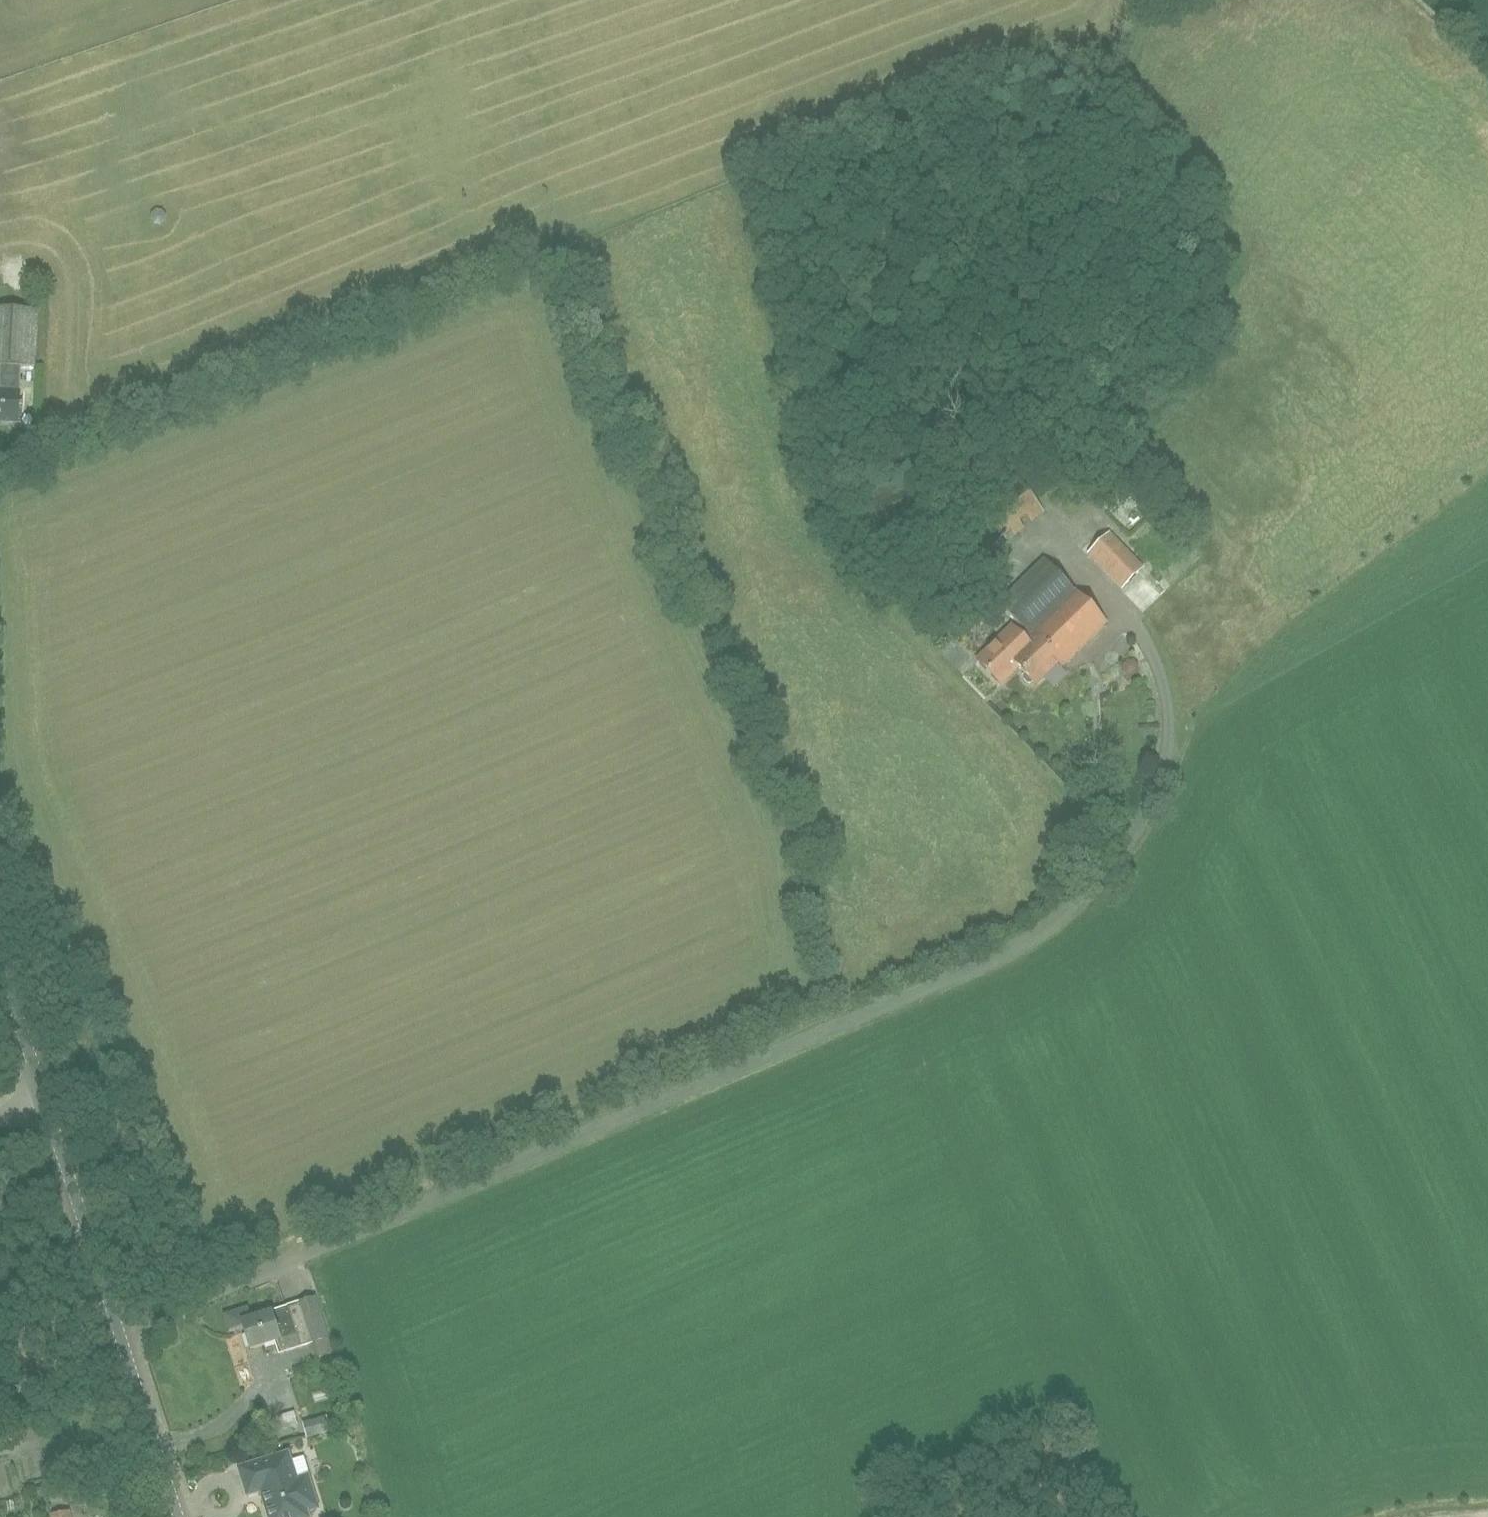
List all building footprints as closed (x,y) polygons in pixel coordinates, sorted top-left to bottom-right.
[(2,311),(0,356),(0,368),(0,375),(0,423),(18,424),(19,394),(20,368),(35,369),(37,312),(2,311)] [(986,499),(994,508),(985,518),(1001,538),(1011,531),(1015,536),(1024,528),(1020,523),(1028,517),(1032,523),(1045,514),(1015,475),(986,499)] [(1109,535),(1090,554),(1123,589),(1143,570),(1109,535)] [(1062,667),(1106,624),(1044,561),(999,607),(1030,638),(1025,642),(1012,629),(978,663),(1001,686),(1018,668),(1026,676),(1024,678),(1024,681),(1029,686),(1032,686),(1034,684),(1036,686),(1059,664),(1062,667)] [(313,1346),(329,1341),(322,1320),(315,1300),(299,1305),(300,1308),(289,1311),(288,1309),(271,1314),(271,1316),(273,1315),(281,1342),(279,1343),(283,1355),(313,1346)] [(246,1334),(249,1343),(251,1351),(279,1343),(281,1342),(273,1315),(271,1316),(243,1325),(246,1334)] [(302,1426),(306,1439),(330,1432),(327,1419),(302,1426)] [(239,1470),(248,1498),(262,1494),(269,1516),(309,1516),(308,1514),(319,1510),(309,1477),(298,1481),(289,1454),(239,1470)] [(216,1494),(219,1507),(233,1504),(230,1491),(216,1494)]
